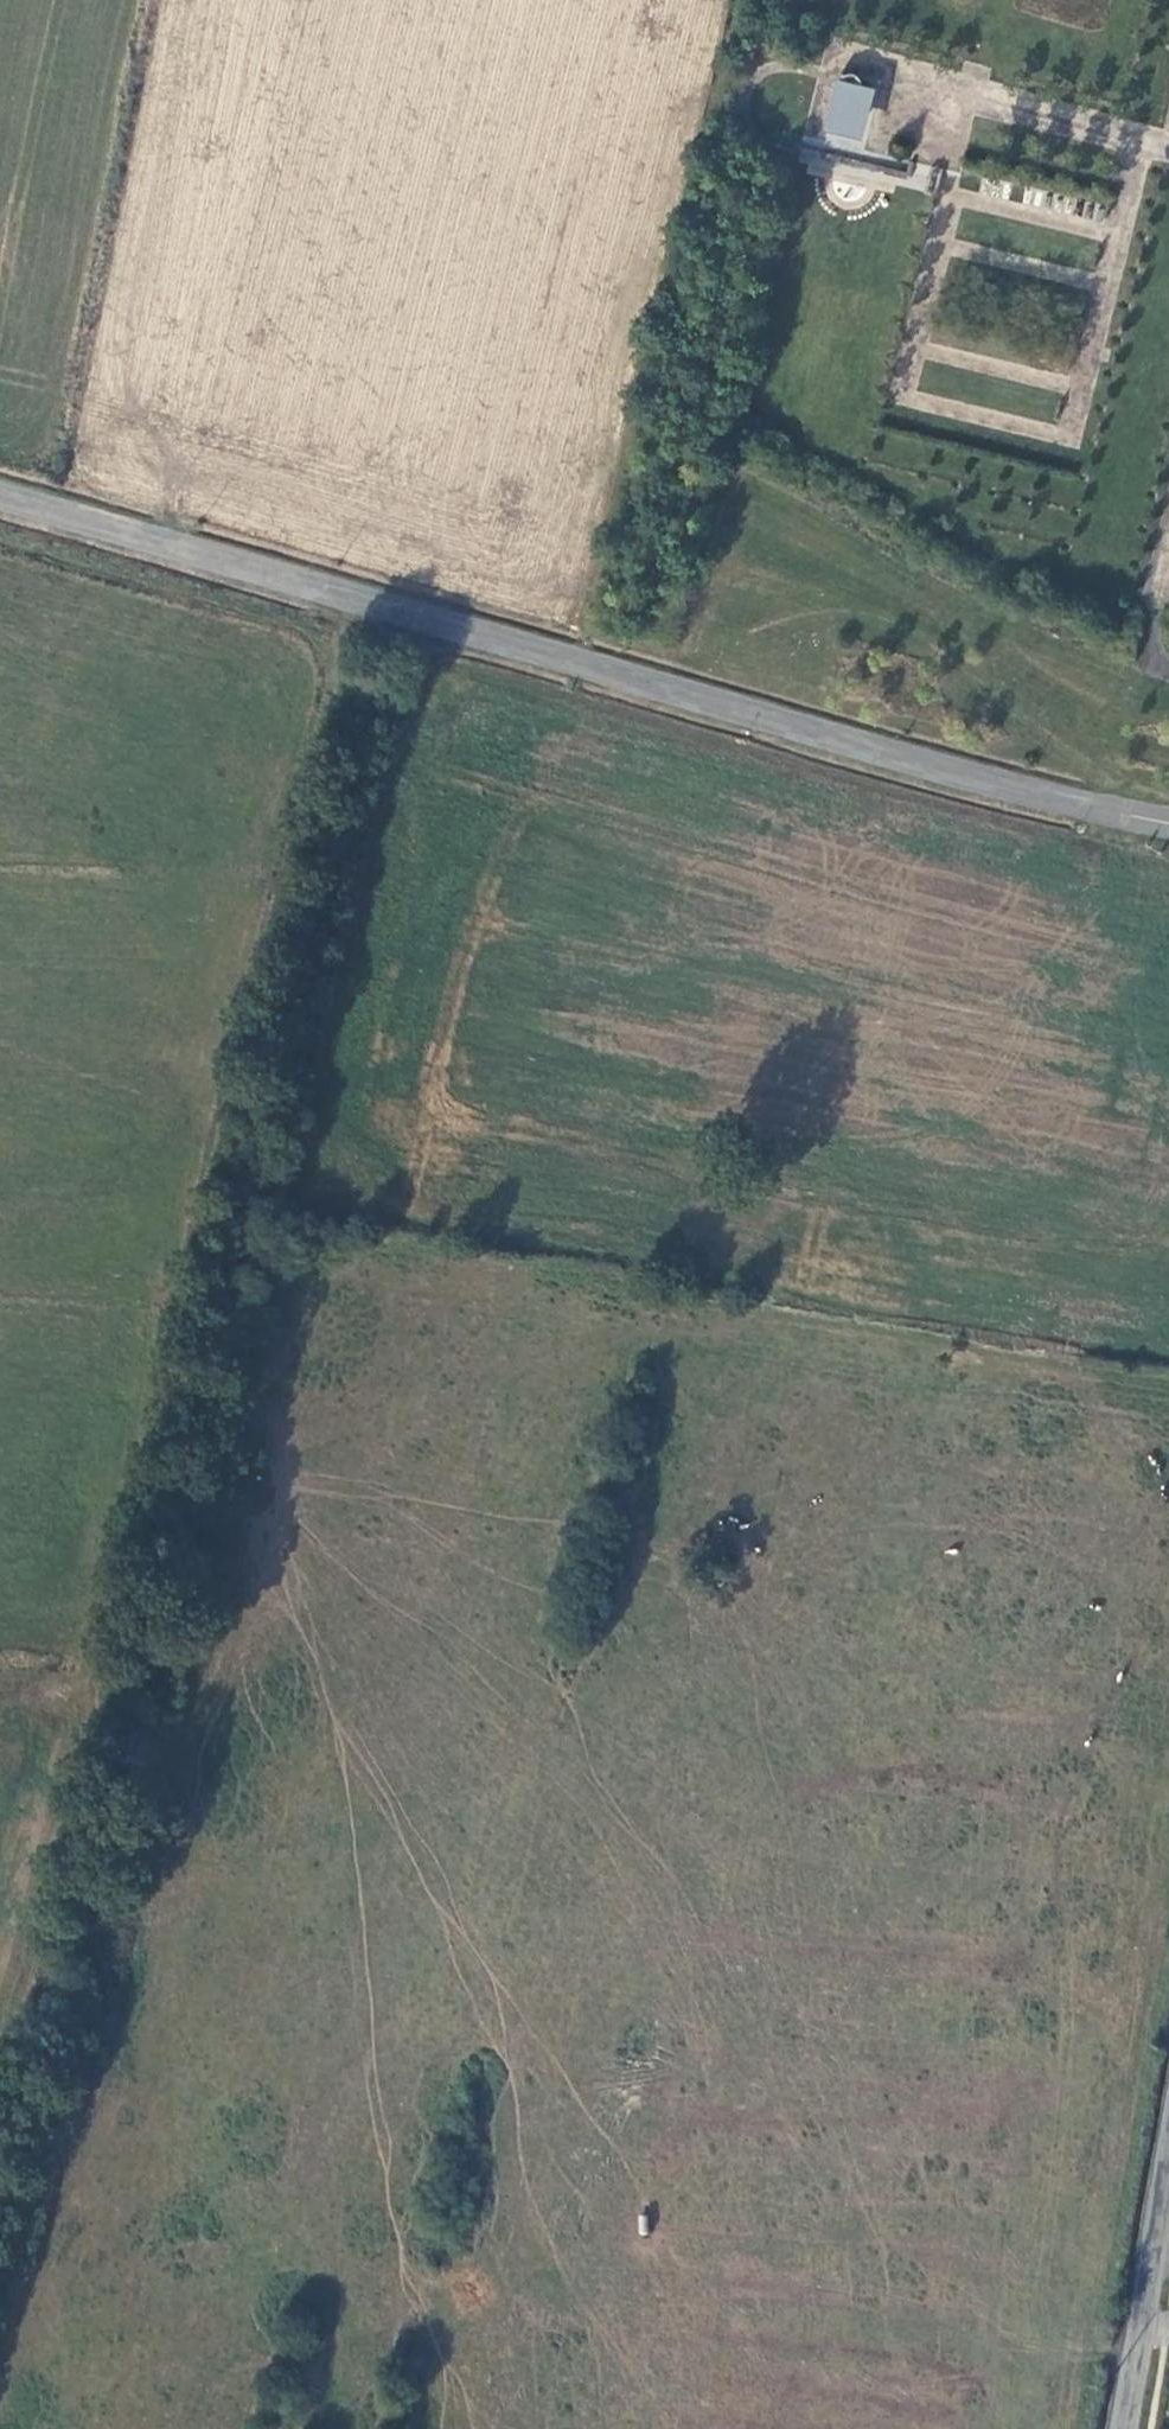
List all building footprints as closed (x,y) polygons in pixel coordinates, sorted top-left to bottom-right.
[(840,79),(837,83),(832,82),(819,134),(859,144),(872,92),(858,88),(856,83),(852,79),(846,78),(840,79)]
